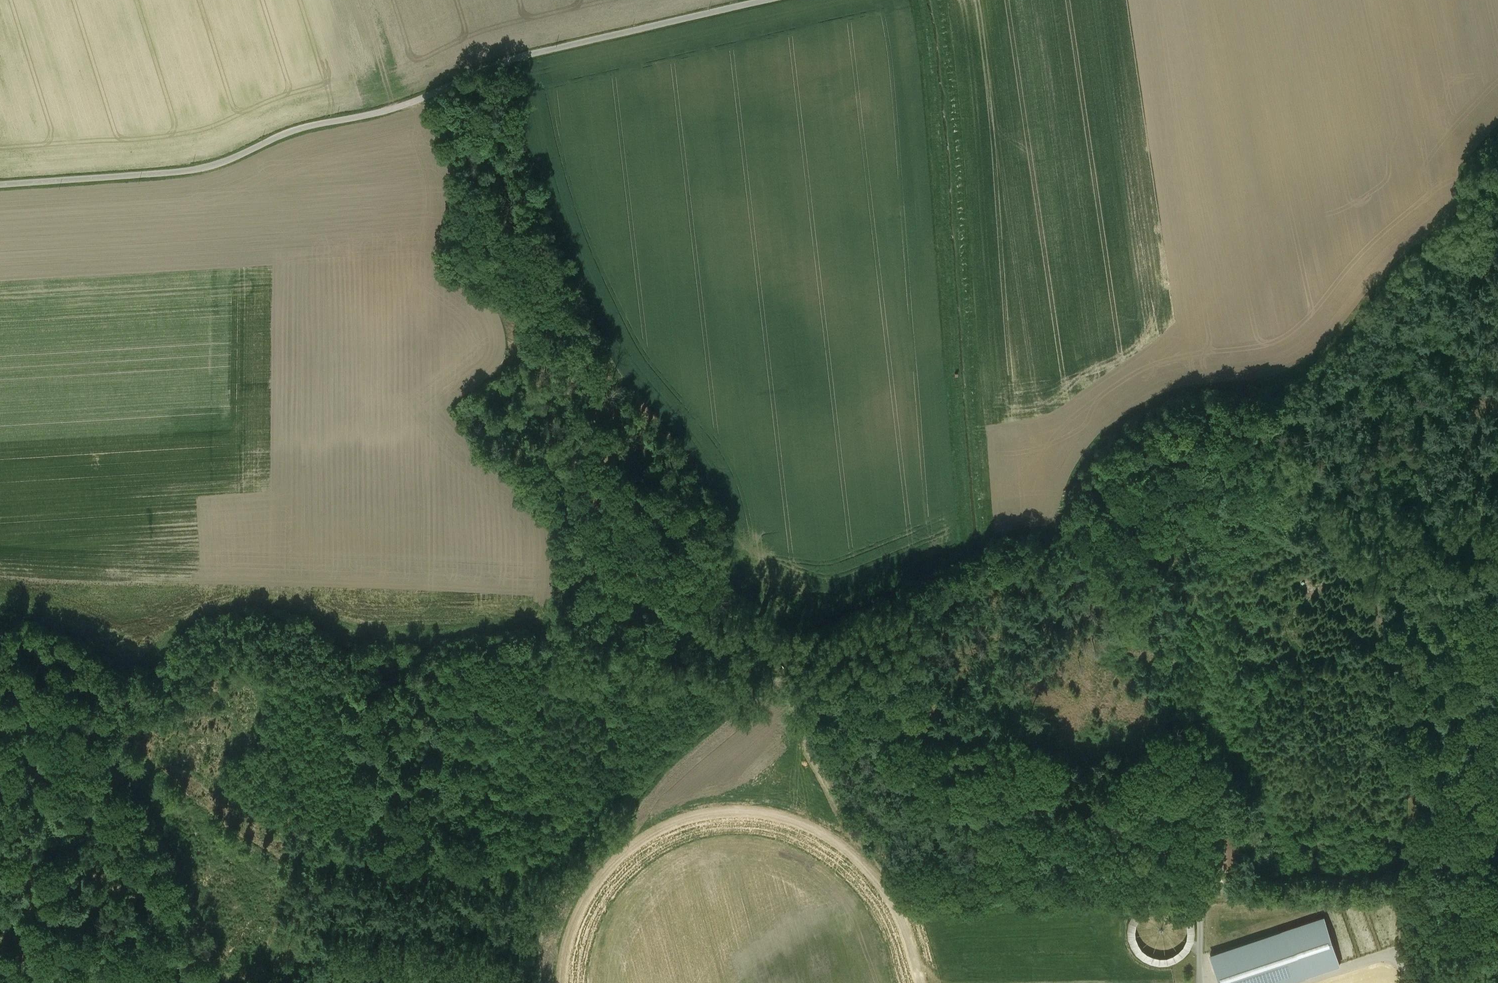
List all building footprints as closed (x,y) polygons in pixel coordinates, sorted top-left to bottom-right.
[(1199,932),(1185,902),(1170,910),(1180,932),(1178,933),(1183,942),(1190,938),(1189,937),(1199,932)] [(1325,915),(1209,954),(1219,982),(1288,982),(1342,965),(1325,915)]
